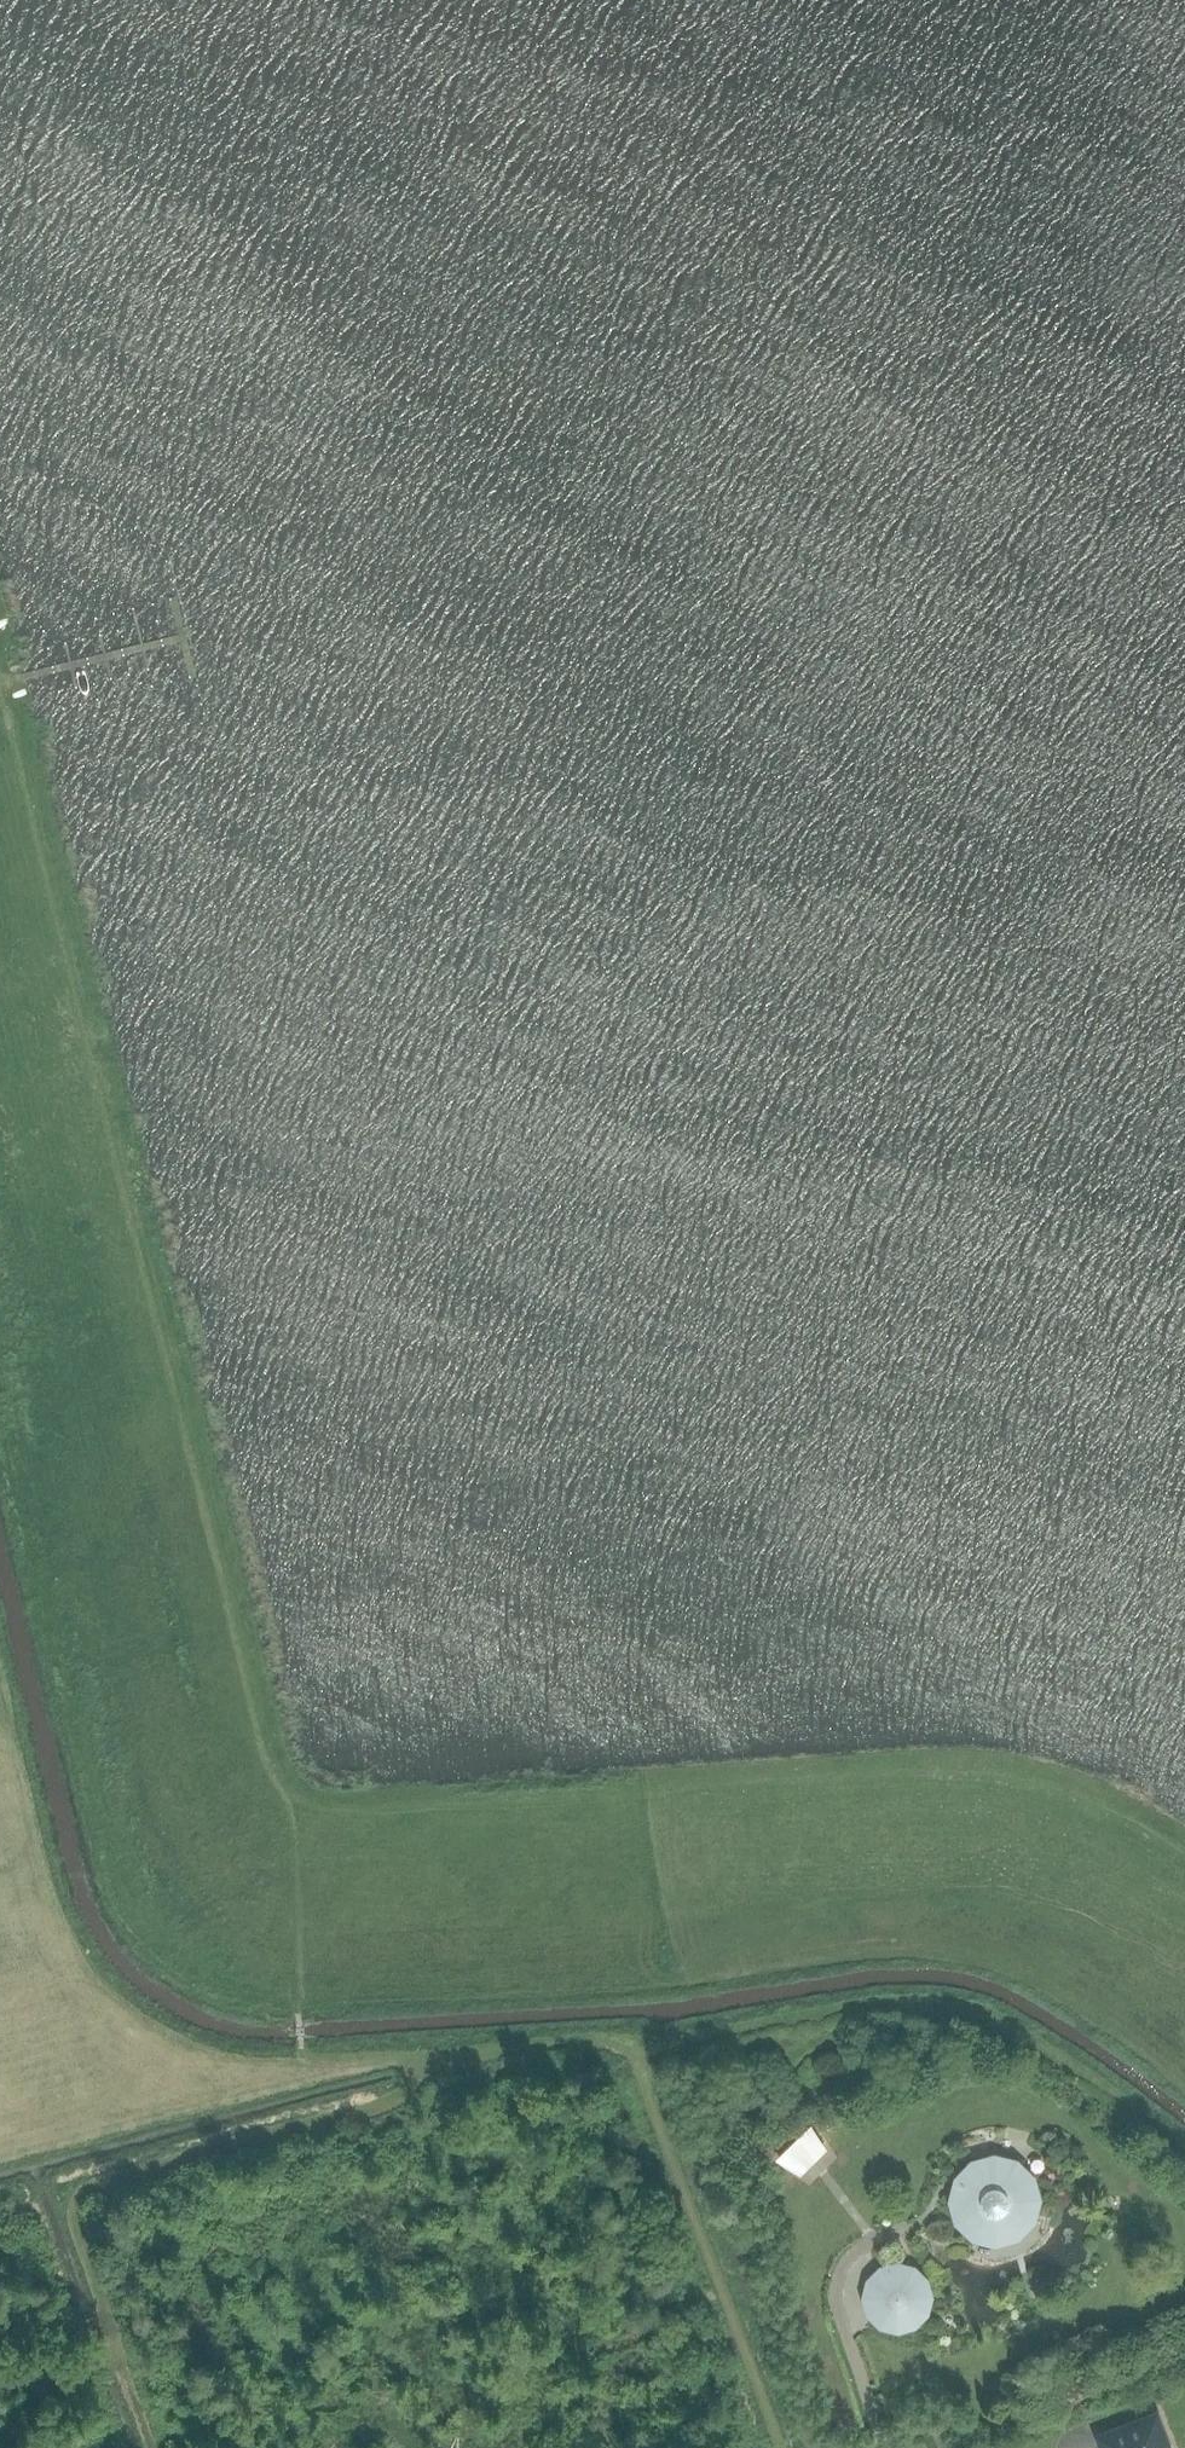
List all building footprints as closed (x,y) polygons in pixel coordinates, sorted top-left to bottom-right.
[(818,2122),(781,2152),(799,2173),(835,2143),(818,2122)] [(1014,2163),(993,2158),(972,2164),(957,2179),(952,2200),(958,2221),(973,2236),(994,2241),(1015,2235),(1030,2220),(1035,2199),(1029,2179),(1014,2163)] [(897,2329),(913,2324),(924,2313),(928,2297),(923,2281),(912,2270),(896,2266),(880,2270),(868,2283),(865,2301),(869,2313),(881,2325),(897,2329)] [(1102,2447),(1168,2447),(1155,2414),(1097,2437),(1102,2447)]
